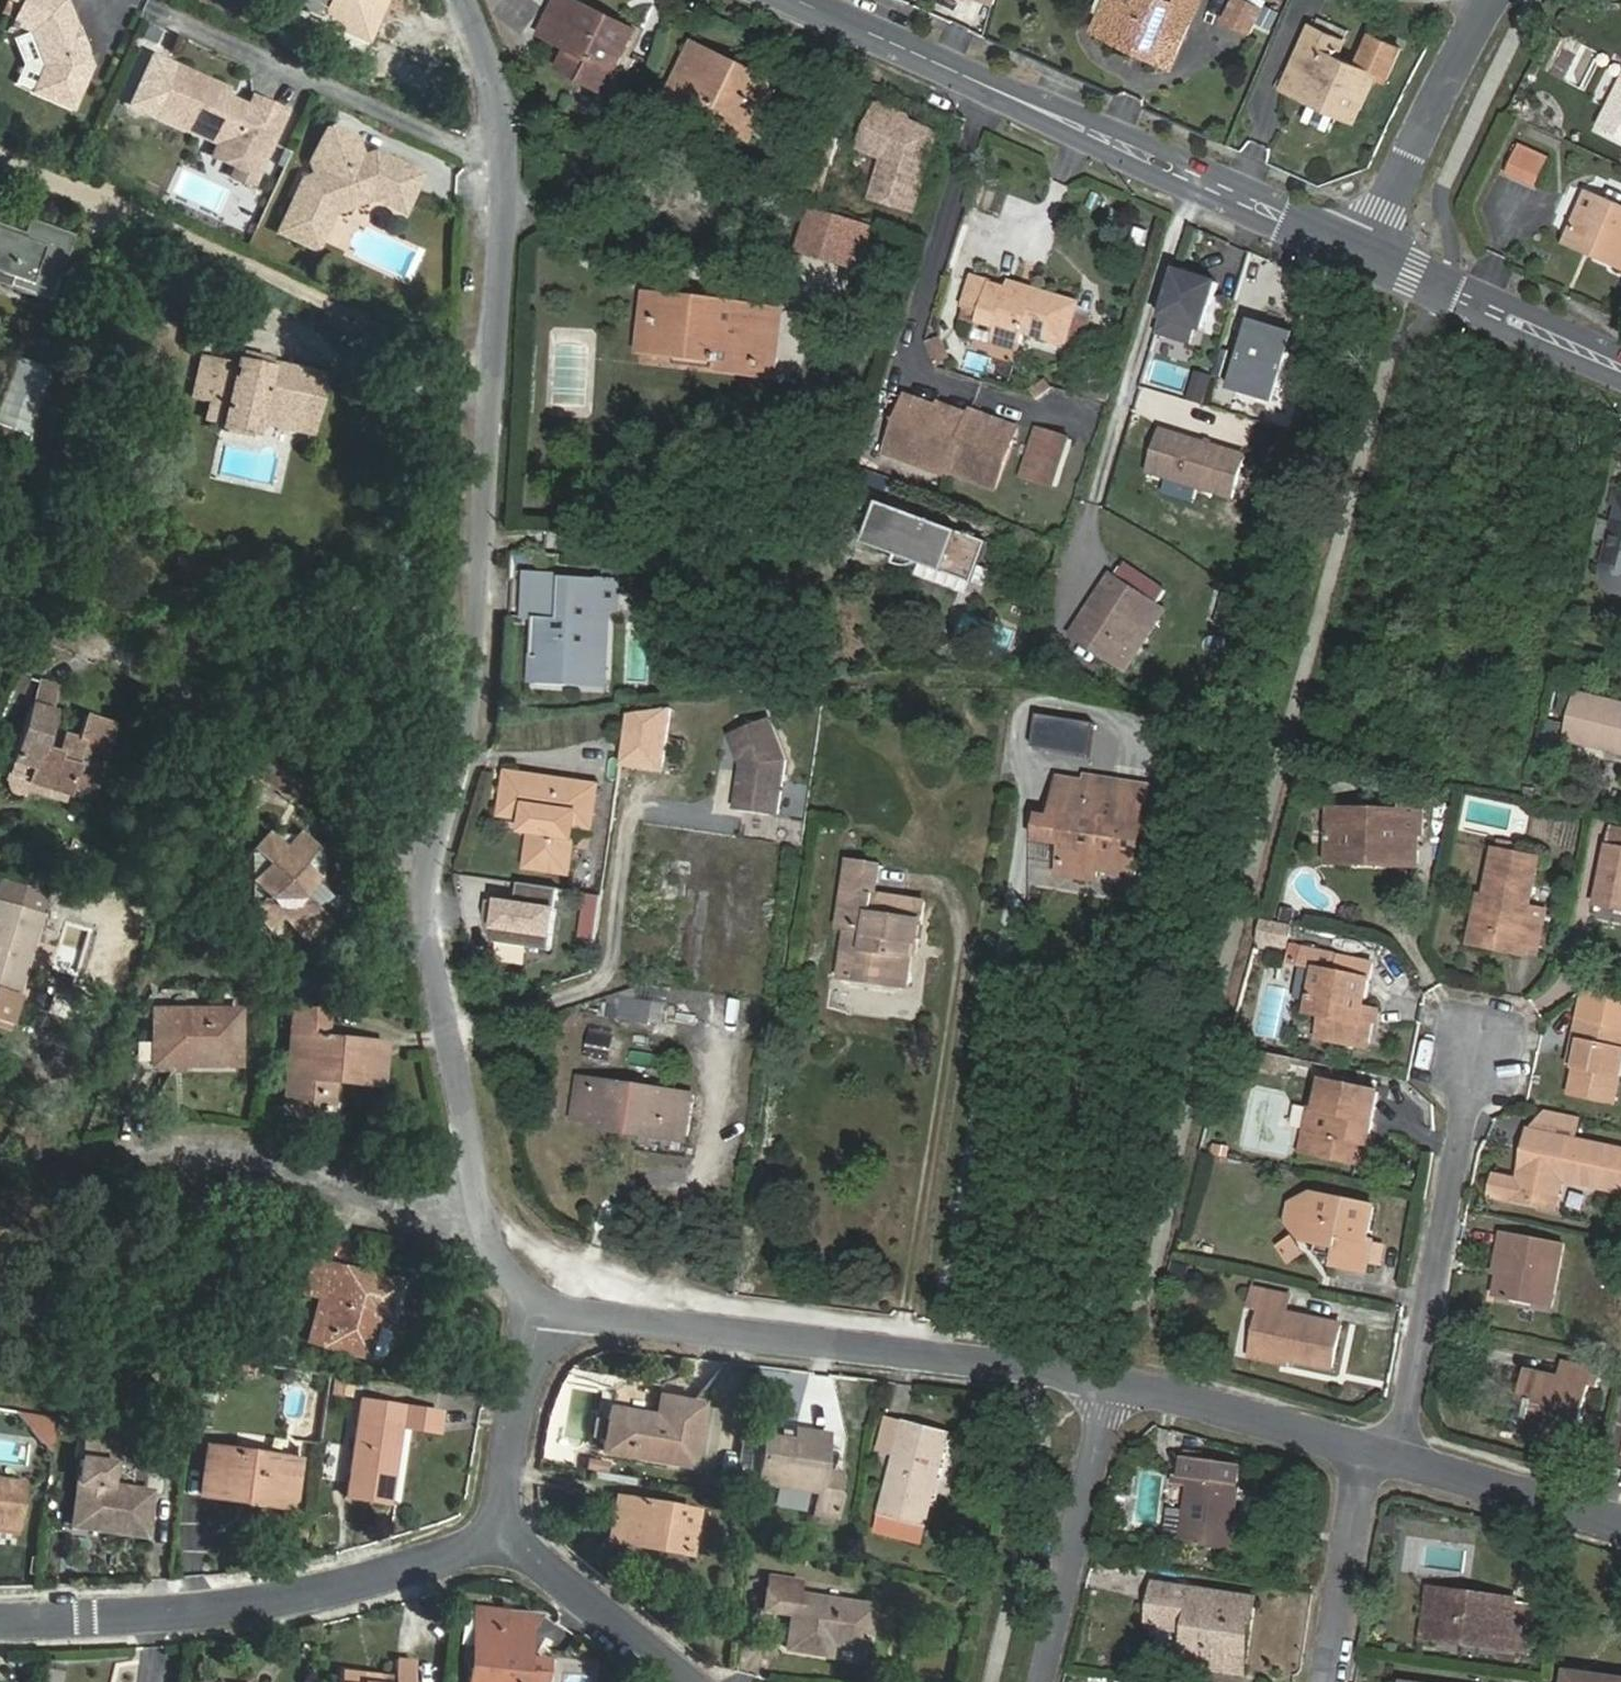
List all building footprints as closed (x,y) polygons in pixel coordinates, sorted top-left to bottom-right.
[(64,0),(14,0),(20,3),(11,22),(32,31),(45,66),(34,92),(72,108),(90,67),(64,0)] [(321,23),(366,42),(384,0),(331,0),(321,23)] [(637,34),(571,0),(561,0),(542,36),(592,61),(581,81),(606,93),(637,34)] [(1201,0),(1123,0),(1113,22),(1159,42),(1154,54),(1173,63),(1201,0)] [(1264,10),(1245,0),(1234,0),(1224,20),(1251,34),(1264,10)] [(1372,36),(1357,68),(1338,59),(1346,42),(1312,27),(1304,44),(1319,51),(1304,85),(1342,102),(1338,112),(1357,121),(1377,76),(1387,81),(1401,49),(1372,36)] [(762,148),(790,90),(695,44),(667,102),(689,113),(695,100),(746,125),(740,138),(762,148)] [(248,171),(277,108),(244,94),(240,103),(235,100),(233,104),(226,100),(227,97),(215,92),(218,85),(167,62),(145,110),(210,139),(204,152),(228,162),(248,171)] [(1597,127),(1620,139),(1620,82),(1597,127)] [(876,106),(857,146),(882,157),(869,201),(913,213),(935,133),(876,106)] [(392,195),(399,198),(406,183),(408,180),(400,176),(404,166),(379,155),(375,156),(367,153),(366,148),(353,153),(346,133),(323,123),(317,126),(302,158),(307,170),(294,175),(270,227),(308,244),(325,207),(363,193),(369,179),(391,189),(392,195)] [(1546,164),(1519,151),(1507,175),(1534,188),(1546,164)] [(826,206),(835,169),(798,160),(789,195),(826,206)] [(248,171),(228,162),(223,173),(243,182),(248,171)] [(404,166),(400,176),(408,180),(412,170),(404,166)] [(173,192),(222,212),(231,188),(182,169),(173,192)] [(392,195),(391,189),(369,179),(363,193),(395,207),(399,198),(392,195)] [(1599,255),(1620,265),(1620,205),(1593,191),(1575,230),(1605,244),(1599,255)] [(852,261),(862,224),(809,209),(797,251),(824,258),(825,254),(852,261)] [(7,277),(4,286),(49,302),(72,236),(26,219),(20,239),(0,232),(0,275),(7,277)] [(1570,241),(1599,255),(1605,244),(1575,230),(1570,241)] [(1178,270),(1159,333),(1192,342),(1196,327),(1205,330),(1219,282),(1178,270)] [(1076,310),(1078,303),(1012,283),(1010,291),(974,280),(966,306),(985,312),(979,331),(1019,343),(1023,331),(1066,344),(1066,342),(1076,310)] [(764,351),(769,313),(709,305),(708,310),(692,308),(693,303),(666,299),(663,321),(657,320),(653,353),(718,361),(718,367),(777,375),(780,353),(764,351)] [(1076,310),(1066,342),(1082,347),(1092,315),(1076,310)] [(1255,320),(1233,390),(1275,403),(1297,333),(1255,320)] [(1019,343),(979,331),(975,347),(1015,359),(1019,343)] [(945,339),(932,345),(943,368),(955,363),(945,339)] [(1239,353),(1223,348),(1214,377),(1230,381),(1239,353)] [(315,423),(326,368),(251,353),(249,361),(217,354),(209,392),(196,389),(194,398),(211,402),(207,420),(220,422),(219,427),(258,435),(262,412),(315,423)] [(1213,376),(1198,372),(1190,398),(1204,403),(1213,376)] [(945,410),(914,399),(893,455),(955,477),(956,473),(1003,490),(1025,430),(978,413),(977,417),(946,406),(945,410)] [(15,430),(0,425),(0,444),(9,448),(15,430)] [(1166,476),(1233,497),(1247,455),(1164,428),(1153,462),(1169,467),(1166,476)] [(31,436),(15,430),(9,448),(25,453),(31,436)] [(1054,487),(1069,440),(1050,434),(1034,481),(1054,487)] [(1153,462),(1150,470),(1166,476),(1169,467),(1153,462)] [(1620,497),(1620,479),(1615,478),(1611,495),(1620,497)] [(1607,561),(1607,569),(1610,576),(1616,582),(1620,584),(1620,502),(1607,561)] [(976,538),(890,506),(875,546),(906,558),(903,566),(909,569),(914,570),(920,570),(925,569),(930,566),(983,586),(998,546),(985,541),(987,538),(978,534),(976,538)] [(561,618),(563,576),(532,574),(530,616),(537,616),(561,618)] [(601,578),(563,576),(561,618),(537,616),(535,657),(539,657),(538,683),(577,686),(578,683),(595,684),(601,578)] [(632,580),(601,578),(595,684),(605,684),(609,608),(631,609),(632,580)] [(1120,665),(1158,607),(1116,580),(1078,638),(1120,665)] [(59,690),(39,683),(13,763),(33,769),(31,775),(92,795),(114,727),(87,718),(80,741),(66,736),(60,754),(41,747),(59,690)] [(1577,689),(1567,734),(1620,747),(1620,700),(1577,689)] [(670,706),(624,713),(618,764),(662,769),(670,706)] [(1097,723),(1039,715),(1034,748),(1092,756),(1097,723)] [(770,719),(731,736),(744,767),(737,811),(779,817),(788,761),(770,719)] [(1561,731),(1548,728),(1544,743),(1558,746),(1561,731)] [(595,818),(599,786),(509,773),(503,815),(536,819),(528,870),(565,875),(574,815),(595,818)] [(1138,878),(1144,830),(1106,826),(1111,787),(1089,784),(1086,812),(1064,809),(1062,820),(1041,817),(1037,849),(1064,852),(1061,874),(1099,879),(1100,874),(1138,878)] [(1329,805),(1328,848),(1377,850),(1377,855),(1399,856),(1400,829),(1421,830),(1423,802),(1402,797),(1404,807),(1329,805)] [(1377,850),(1328,848),(1328,862),(1421,863),(1421,830),(1400,829),(1399,856),(1377,855),(1377,850)] [(301,863),(316,849),(301,834),(286,848),(270,834),(256,848),(270,864),(254,882),(269,896),(254,912),(271,929),(284,917),(299,932),(314,916),(299,901),(318,881),(301,863)] [(1524,934),(1522,942),(1540,946),(1548,907),(1531,903),(1541,853),(1517,848),(1519,841),(1504,837),(1502,844),(1499,844),(1488,890),(1481,924),(1524,934)] [(1612,868),(1606,890),(1620,894),(1620,838),(1619,838),(1614,858),(1620,859),(1617,869),(1612,868)] [(1614,858),(1612,868),(1617,869),(1620,859),(1614,858)] [(920,940),(926,903),(877,896),(881,867),(850,863),(840,928),(849,929),(846,951),(862,953),(858,980),(907,988),(914,939),(920,940)] [(8,1028),(48,895),(1,881),(0,882),(0,1026),(8,1028)] [(489,916),(494,942),(554,951),(562,889),(522,883),(519,905),(491,901),(489,916)] [(1521,949),(1522,942),(1524,934),(1481,924),(1488,890),(1480,888),(1469,937),(1521,949)] [(606,895),(592,893),(586,937),(600,939),(606,895)] [(1259,919),(1254,940),(1285,946),(1289,925),(1259,919)] [(1333,971),(1337,955),(1288,943),(1284,960),(1315,967),(1305,1013),(1323,1017),(1318,1038),(1364,1048),(1371,1019),(1360,1016),(1362,1007),(1368,978),(1333,971)] [(1372,963),(1337,955),(1333,971),(1368,978),(1372,963)] [(1600,994),(1596,1022),(1620,1025),(1620,997),(1600,994)] [(623,997),(620,1021),(652,1025),(655,1001),(623,997)] [(365,1062),(367,1045),(327,1041),(331,1011),(298,1007),(287,1106),(310,1108),(312,1092),(328,1094),(330,1075),(380,1081),(381,1063),(365,1062)] [(1360,1016),(1371,1019),(1375,1020),(1378,1011),(1362,1007),(1360,1016)] [(234,1066),(236,1012),(153,1011),(152,1065),(234,1066)] [(1589,1067),(1584,1095),(1620,1102),(1620,1031),(1588,1025),(1585,1042),(1593,1044),(1589,1067)] [(1580,1065),(1589,1067),(1593,1044),(1585,1042),(1580,1065)] [(1279,1050),(1253,1044),(1250,1057),(1277,1063),(1279,1050)] [(1296,1054),(1279,1050),(1277,1063),(1293,1067),(1294,1060),(1296,1054)] [(1317,1058),(1296,1054),(1294,1060),(1315,1065),(1317,1058)] [(1319,1127),(1314,1149),(1367,1161),(1376,1117),(1371,1116),(1373,1106),(1379,1107),(1382,1090),(1325,1077),(1318,1103),(1313,1102),(1307,1125),(1319,1127)] [(665,1132),(671,1092),(580,1079),(575,1120),(591,1122),(590,1127),(631,1133),(632,1128),(665,1132)] [(1584,1117),(1548,1110),(1544,1132),(1580,1139),(1584,1117)] [(1303,1146),(1314,1149),(1319,1127),(1307,1125),(1303,1146)] [(1580,1139),(1544,1132),(1531,1130),(1528,1146),(1533,1147),(1529,1164),(1524,1163),(1523,1168),(1501,1163),(1498,1182),(1520,1187),(1563,1196),(1565,1182),(1620,1193),(1620,1147),(1580,1139)] [(1533,1147),(1528,1146),(1524,1163),(1529,1164),(1533,1147)] [(1563,1196),(1520,1187),(1517,1200),(1560,1209),(1563,1196)] [(1303,1235),(1314,1189),(1292,1198),(1288,1217),(1303,1235)] [(1376,1203),(1314,1189),(1303,1235),(1323,1239),(1334,1242),(1331,1252),(1330,1260),(1366,1268),(1368,1259),(1372,1238),(1368,1237),(1376,1203)] [(1565,1239),(1506,1227),(1501,1244),(1505,1245),(1500,1269),(1495,1292),(1551,1305),(1565,1239)] [(1288,1234),(1273,1246),(1286,1264),(1301,1253),(1288,1234)] [(1372,1238),(1368,1259),(1376,1261),(1381,1240),(1372,1238)] [(1321,1250),(1331,1252),(1334,1242),(1323,1239),(1321,1250)] [(338,1243),(321,1241),(320,1253),(336,1255),(338,1243)] [(1505,1245),(1501,1244),(1495,1268),(1500,1269),(1505,1245)] [(320,1298),(334,1302),(321,1353),(367,1366),(376,1335),(379,1323),(391,1324),(403,1283),(328,1263),(320,1298)] [(1254,1347),(1284,1353),(1285,1347),(1290,1349),(1290,1351),(1342,1362),(1351,1321),(1290,1308),(1293,1290),(1257,1283),(1253,1301),(1263,1303),(1254,1347)] [(376,1335),(367,1366),(379,1369),(388,1339),(376,1335)] [(1556,1422),(1552,1438),(1576,1443),(1590,1382),(1598,1384),(1602,1366),(1562,1358),(1559,1375),(1524,1367),(1518,1396),(1528,1398),(1524,1415),(1556,1422)] [(659,1396),(655,1412),(656,1416),(610,1408),(602,1452),(691,1468),(702,1403),(659,1396)] [(1511,1429),(1552,1438),(1556,1422),(1524,1415),(1528,1398),(1518,1396),(1511,1429)] [(360,1399),(347,1497),(389,1504),(401,1428),(440,1433),(442,1413),(360,1399)] [(896,1457),(877,1534),(922,1546),(952,1434),(887,1417),(877,1452),(896,1457)] [(757,1484),(817,1493),(817,1499),(839,1502),(844,1473),(824,1470),(829,1434),(797,1429),(795,1439),(765,1436),(757,1484)] [(85,1435),(82,1459),(112,1463),(115,1439),(85,1435)] [(238,1501),(239,1496),(280,1503),(284,1476),(299,1478),(302,1460),(209,1446),(203,1496),(238,1501)] [(1191,1504),(1186,1538),(1231,1544),(1236,1506),(1241,1507),(1246,1463),(1187,1454),(1185,1471),(1195,1473),(1191,1504)] [(73,1526),(146,1536),(152,1491),(110,1485),(112,1463),(82,1459),(73,1526)] [(587,1460),(585,1470),(604,1473),(606,1464),(587,1460)] [(27,1480),(0,1477),(0,1528),(20,1531),(27,1480)] [(698,1511),(617,1497),(609,1541),(691,1555),(698,1511)] [(1170,1536),(1186,1538),(1191,1504),(1175,1501),(1170,1536)] [(831,1644),(867,1648),(873,1606),(799,1594),(800,1582),(770,1577),(765,1610),(792,1614),(788,1650),(830,1656),(831,1644)] [(1429,1581),(1426,1602),(1437,1603),(1440,1582),(1429,1581)] [(1241,1665),(1251,1595),(1159,1582),(1153,1617),(1192,1623),(1187,1657),(1241,1665)] [(1437,1603),(1426,1602),(1423,1625),(1526,1639),(1532,1596),(1516,1594),(1516,1591),(1440,1582),(1437,1603)] [(1260,1596),(1251,1595),(1241,1665),(1249,1666),(1260,1596)] [(518,1672),(526,1672),(531,1630),(509,1628),(510,1612),(476,1608),(467,1681),(516,1681),(518,1672)] [(417,1661),(397,1658),(395,1681),(415,1681),(417,1661)] [(363,1681),(364,1671),(343,1669),(341,1681),(371,1681),(363,1681)] [(1571,1672),(1570,1681),(1608,1681),(1609,1678),(1571,1672)]
